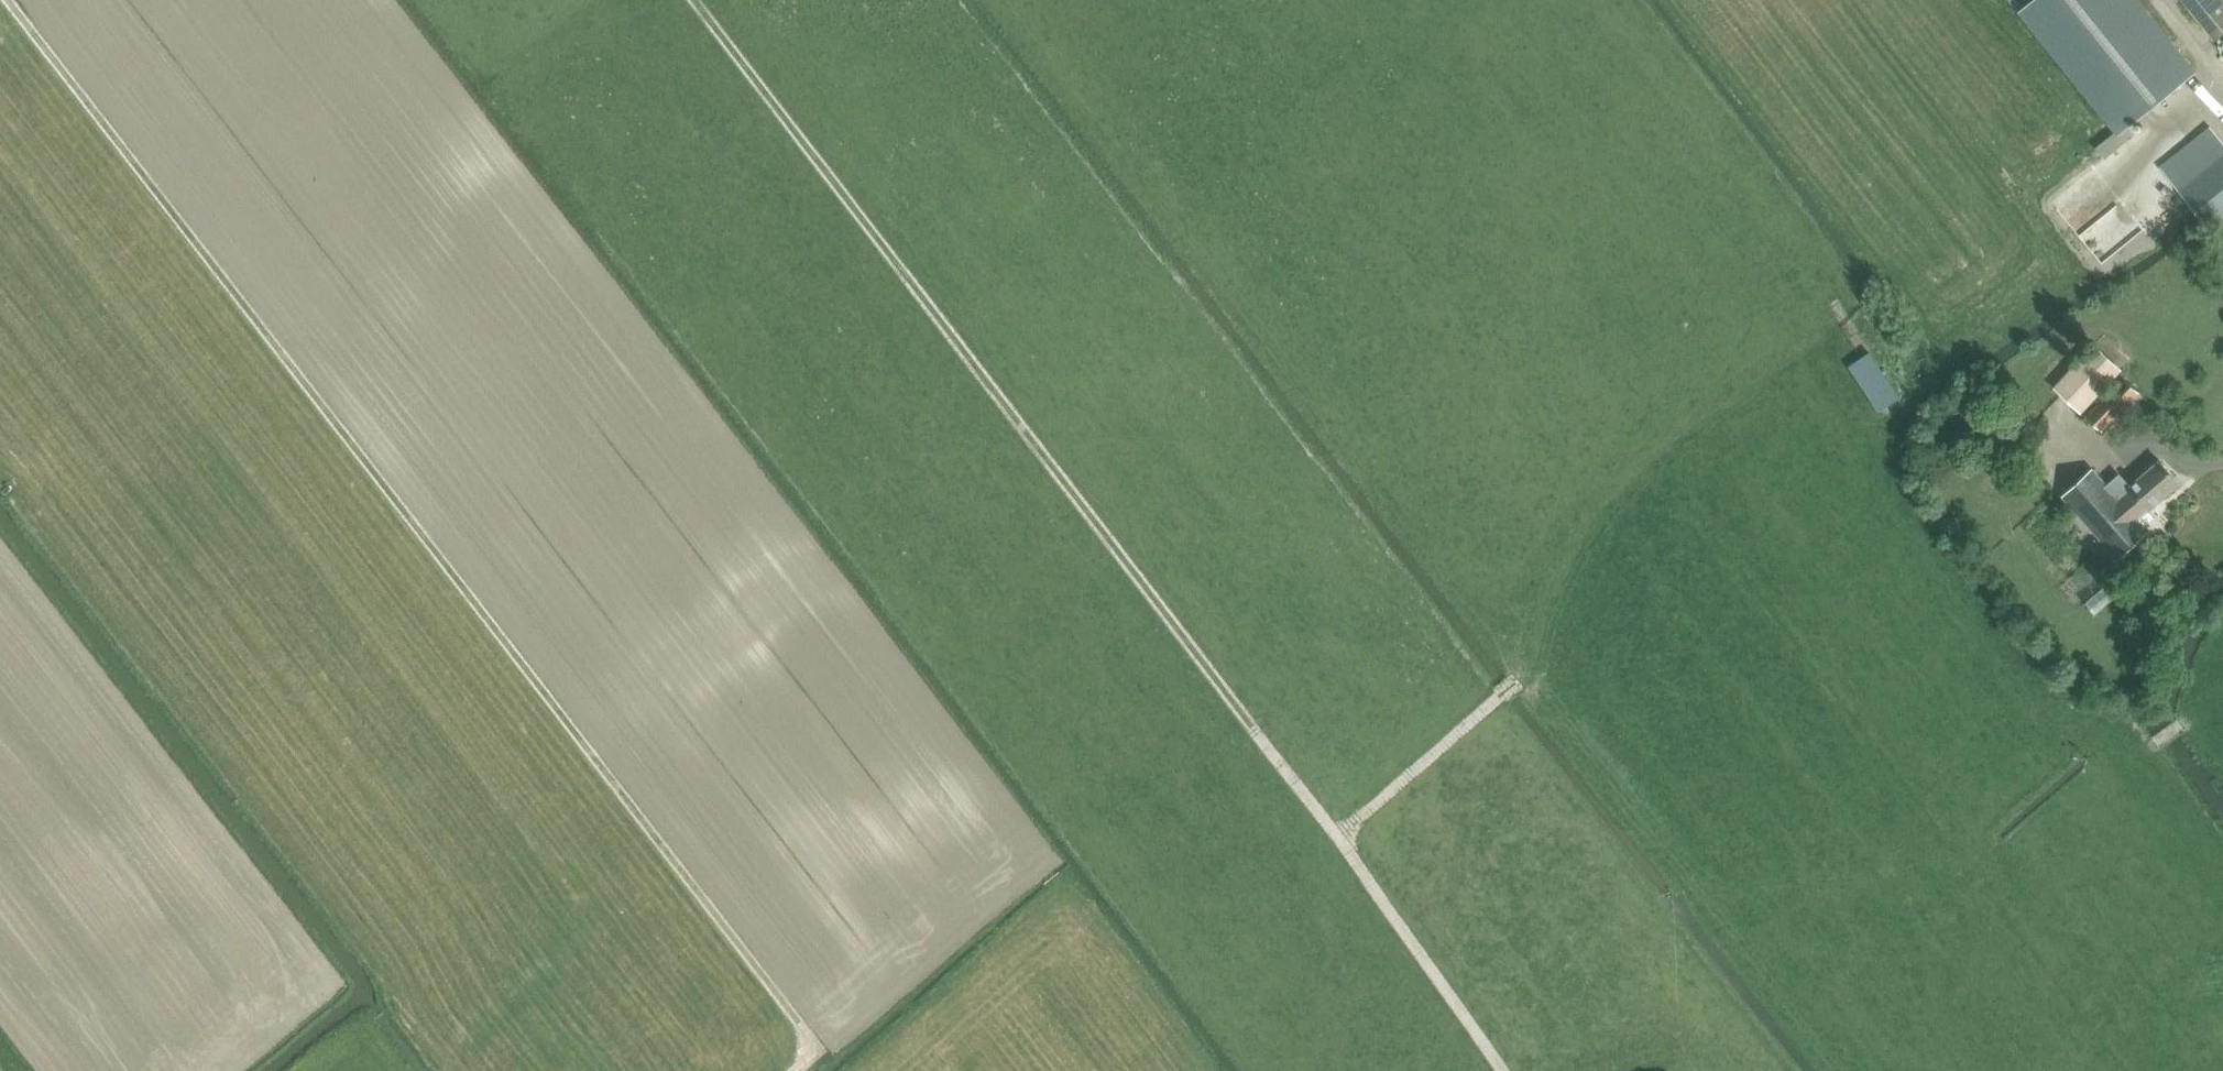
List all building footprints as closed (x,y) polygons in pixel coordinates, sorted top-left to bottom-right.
[(2118,134),(2098,150),(2106,160),(2134,137),(2126,128),(2196,71),(2138,0),(2031,0),(2017,11),(2118,134)] [(2216,39),(2222,34),(2222,0),(2186,0),(2216,39)] [(2222,224),(2222,142),(2211,127),(2162,168),(2214,232),(2222,224)] [(2214,232),(2222,243),(2222,224),(2214,232)] [(2082,414),(2123,370),(2096,345),(2056,388),(2082,414)] [(1882,410),(1904,396),(1873,349),(1851,364),(1882,410)] [(2104,432),(2140,393),(2123,377),(2114,386),(2117,388),(2089,418),(2104,432)] [(2151,510),(2180,483),(2161,462),(2131,488),(2119,475),(2107,486),(2092,470),(2063,496),(2120,559),(2149,533),(2136,518),(2148,507),(2151,510)] [(2108,586),(2090,601),(2098,610),(2115,596),(2108,586)]
